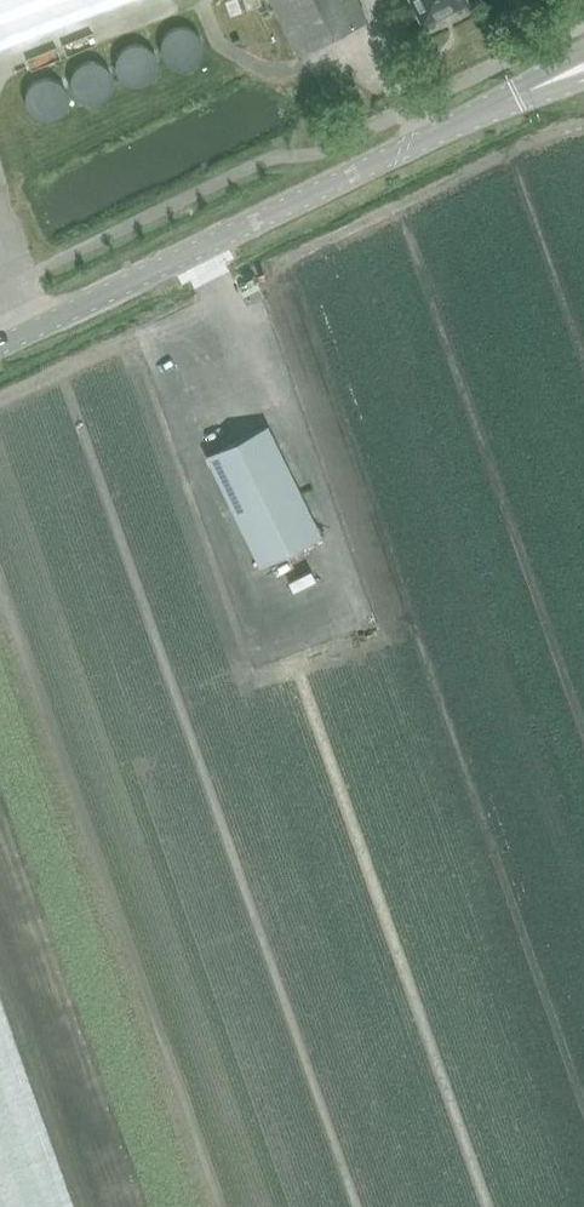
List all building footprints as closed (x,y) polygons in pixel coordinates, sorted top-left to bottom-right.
[(120,0),(0,0),(0,45),(120,0)] [(247,9),(261,4),(259,0),(244,0),(247,9)] [(357,0),(271,0),(296,52),(366,18),(357,0)] [(466,2),(465,0),(411,0),(422,23),(437,16),(435,13),(449,6),(450,10),(466,2)] [(259,564),(320,535),(267,426),(206,456),(259,564)]
